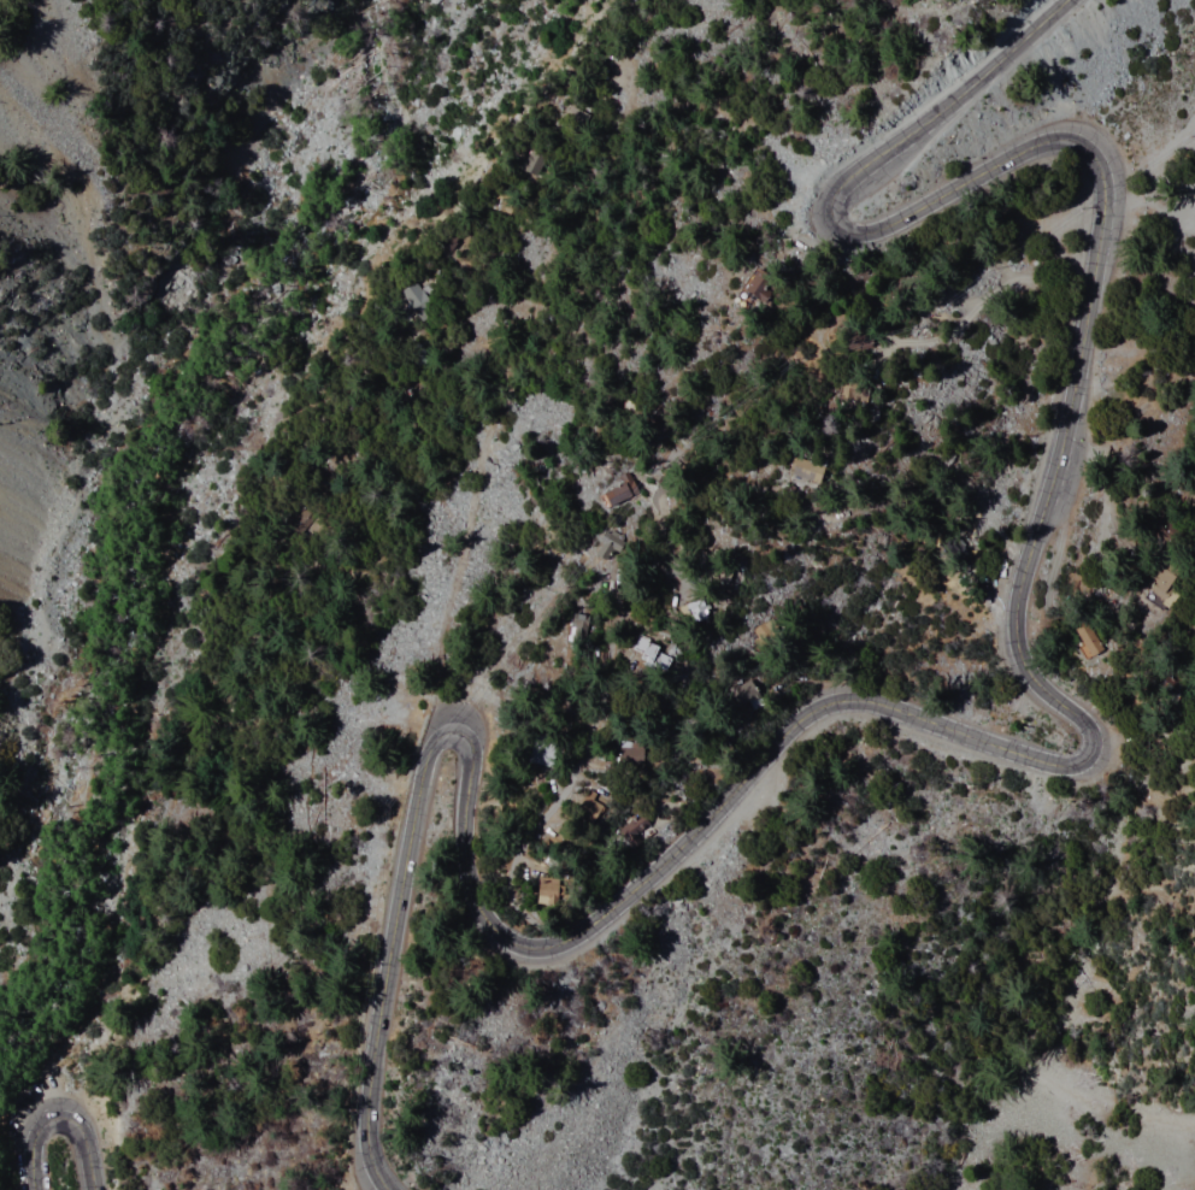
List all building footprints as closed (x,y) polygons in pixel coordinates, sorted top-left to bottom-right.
[(757,270),(738,298),(763,314),(782,287),(757,270)] [(400,289),(428,326),(452,308),(424,271),(400,289)] [(784,476),(812,487),(820,465),(793,455),(784,476)] [(604,511),(638,494),(630,476),(595,494),(604,511)] [(704,575),(725,585),(732,571),(711,560),(704,575)] [(682,603),(704,597),(707,611),(701,611),(704,620),(688,625),(682,603)] [(1083,623),(1095,650),(1079,658),(1076,647),(1079,646),(1071,629),(1083,623)] [(637,636),(659,644),(655,652),(670,658),(664,673),(638,664),(642,655),(631,650),(637,636)] [(616,747),(641,748),(640,765),(614,764),(616,747)] [(571,815),(588,790),(605,801),(588,826),(571,815)] [(638,815),(644,825),(631,833),(638,843),(626,852),(613,831),(638,815)] [(531,905),(549,907),(553,880),(535,878),(531,905)]
